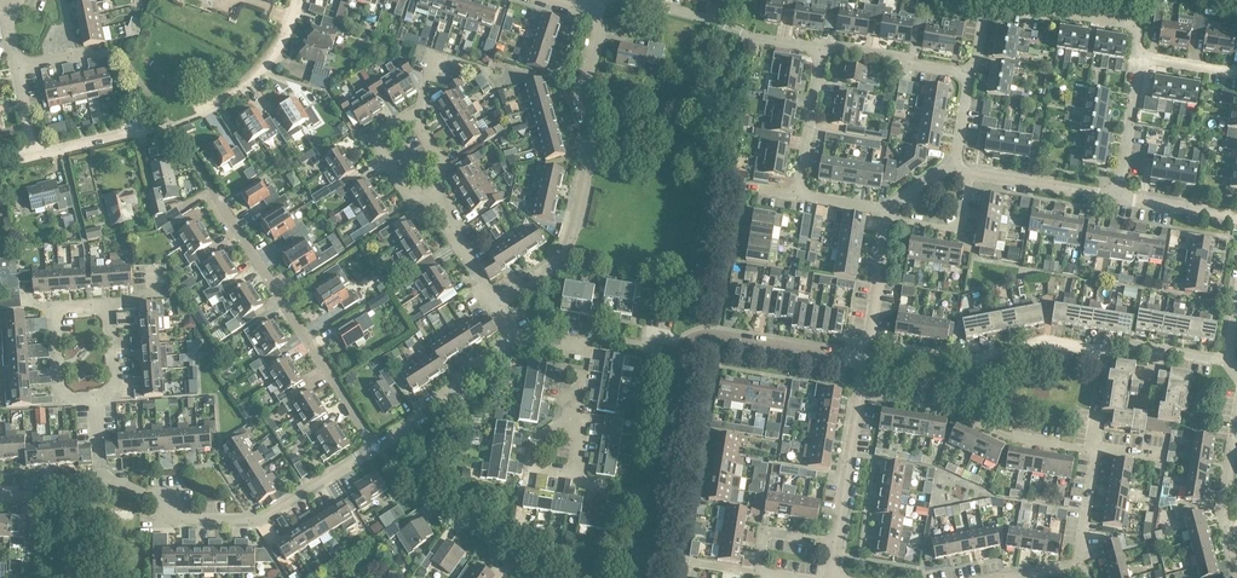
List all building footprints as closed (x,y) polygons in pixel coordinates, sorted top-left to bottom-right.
[(181,2),(210,13),(215,0),(181,0),(181,2)] [(386,0),(398,4),(394,15),(401,18),(406,3),(400,1),(400,0),(386,0)] [(433,0),(419,0),(418,2),(412,0),(411,0),(407,15),(414,17),(416,12),(428,16),(433,0)] [(428,16),(435,18),(435,21),(440,22),(447,0),(433,0),(428,16)] [(440,22),(445,24),(447,15),(455,18),(460,0),(447,0),(440,22)] [(469,0),(460,0),(455,18),(462,20),(459,29),(464,30),(474,2),(469,0)] [(791,0),(762,0),(760,14),(762,17),(766,17),(765,22),(780,25),(782,10),(789,11),(791,0)] [(789,11),(796,12),(793,27),(808,30),(812,8),(803,7),(805,0),(791,0),(789,11)] [(808,30),(823,32),(826,15),(833,16),(835,1),(830,0),(828,0),(828,2),(821,1),(820,10),(812,8),(808,30)] [(835,1),(833,16),(839,17),(837,32),(852,35),(855,13),(846,11),(847,4),(842,3),(842,2),(835,1)] [(474,2),(464,30),(470,32),(472,23),(480,26),(486,6),(474,2)] [(96,3),(76,8),(78,20),(99,16),(96,3)] [(311,5),(309,13),(323,17),(326,10),(311,5)] [(878,8),(876,23),(882,24),(880,39),(895,42),(898,20),(890,19),(892,10),(885,9),(886,6),(879,5),(878,8)] [(486,6),(480,26),(492,30),(488,41),(496,43),(500,28),(494,26),(499,10),(486,6)] [(863,14),(855,13),(852,35),(867,37),(869,22),(876,23),(878,8),(865,6),(863,14)] [(1165,8),(1156,7),(1153,27),(1161,28),(1159,45),(1174,47),(1177,25),(1163,23),(1165,8)] [(899,20),(898,20),(895,42),(910,44),(912,29),(919,30),(922,15),(922,12),(915,11),(914,16),(907,15),(906,13),(902,13),(900,14),(899,20)] [(922,15),(919,30),(926,31),(923,49),(938,51),(941,30),(927,27),(929,16),(922,15)] [(99,16),(78,20),(81,33),(102,29),(99,16)] [(531,25),(558,34),(562,22),(542,16),(540,24),(533,21),(531,25)] [(313,27),(308,43),(329,50),(332,51),(337,35),(343,37),(347,25),(324,18),(321,26),(324,27),(323,30),(313,27)] [(1177,25),(1174,47),(1188,50),(1191,33),(1198,34),(1201,20),(1193,19),(1192,27),(1177,25)] [(501,28),(510,29),(511,21),(502,20),(501,28)] [(1208,21),(1201,20),(1198,34),(1205,35),(1203,52),(1217,54),(1221,32),(1206,30),(1208,21)] [(941,30),(938,51),(953,54),(955,38),(962,39),(965,25),(951,22),(950,31),(941,30)] [(138,25),(130,23),(128,28),(139,32),(141,27),(138,26),(138,25)] [(1072,52),(1075,31),(1067,29),(1068,26),(1065,26),(1065,24),(1062,24),(1061,28),(1057,50),(1066,51),(1063,70),(1069,71),(1070,64),(1072,52)] [(558,34),(531,25),(530,31),(537,33),(535,41),(554,47),(558,34)] [(419,45),(426,47),(432,28),(425,26),(420,39),(419,45)] [(1072,52),(1070,64),(1089,67),(1090,60),(1093,60),(1094,56),(1095,45),(1088,44),(1090,33),(1081,32),(1082,29),(1079,28),(1079,27),(1076,26),(1075,31),(1072,52)] [(1221,32),(1217,54),(1232,57),(1235,40),(1236,41),(1236,26),(1236,27),(1232,26),(1231,34),(1221,32)] [(102,29),(81,33),(84,47),(105,43),(102,29)] [(400,29),(397,38),(404,40),(407,31),(400,29)] [(1031,41),(1032,35),(1019,33),(1020,33),(998,29),(997,38),(993,37),(993,40),(992,40),(991,43),(996,44),(1017,47),(1018,39),(1031,41)] [(1095,45),(1094,56),(1102,57),(1100,69),(1106,70),(1108,58),(1112,37),(1104,35),(1104,32),(1101,32),(1101,31),(1098,30),(1097,34),(1095,45)] [(1112,37),(1108,58),(1117,60),(1115,72),(1121,73),(1123,61),(1127,39),(1118,38),(1119,35),(1115,34),(1116,33),(1112,32),(1112,37)] [(449,35),(440,33),(435,49),(443,52),(446,45),(449,35)] [(19,36),(19,49),(40,48),(39,35),(19,36)] [(410,36),(408,41),(419,45),(420,39),(410,36)] [(400,49),(402,42),(396,40),(394,39),(392,46),(400,49)] [(525,46),(523,50),(550,59),(554,47),(535,41),(532,49),(525,46)] [(308,43),(305,42),(300,58),(316,63),(312,75),(310,84),(326,89),(328,80),(331,72),(323,70),(329,50),(308,43)] [(621,45),(617,64),(643,70),(644,63),(661,67),(665,47),(649,43),(647,50),(621,45)] [(1017,47),(996,44),(994,52),(991,51),(990,55),(989,54),(989,57),(993,58),(1004,60),(1015,62),(1016,53),(1028,55),(1029,49),(1017,47)] [(550,59),(523,50),(522,56),(529,58),(526,66),(546,72),(550,59)] [(779,76),(801,80),(803,65),(788,63),(789,56),(774,54),(772,66),(781,68),(779,76)] [(93,60),(101,99),(114,96),(112,87),(112,86),(113,86),(113,84),(112,85),(108,69),(102,71),(101,69),(99,67),(97,59),(93,60)] [(393,80),(405,98),(416,90),(407,76),(412,72),(404,59),(397,64),(399,66),(395,69),(391,63),(385,67),(393,80)] [(88,74),(82,75),(88,101),(101,99),(93,60),(87,61),(89,69),(88,71),(88,74)] [(1015,62),(1004,60),(1003,67),(992,66),(988,65),(987,68),(988,68),(988,72),(991,72),(990,80),(1011,84),(1023,86),(1024,80),(1012,78),(1014,69),(1018,70),(1019,62),(1015,62)] [(88,101),(82,75),(76,76),(76,75),(74,73),(72,65),(67,66),(75,104),(88,101)] [(62,79),(57,80),(61,101),(63,107),(75,104),(67,66),(62,67),(64,74),(62,79)] [(867,93),(872,94),(873,87),(878,88),(879,81),(866,79),(867,71),(846,67),(843,82),(858,85),(857,91),(867,93)] [(61,101),(57,80),(50,82),(50,79),(48,78),(46,70),(41,71),(48,104),(61,101)] [(801,80),(779,76),(778,84),(769,83),(767,96),(782,98),(783,92),(798,94),(801,80)] [(1167,102),(1171,81),(1171,77),(1168,76),(1168,77),(1165,77),(1164,80),(1156,79),(1153,97),(1145,96),(1143,111),(1157,113),(1159,101),(1167,102)] [(405,98),(393,80),(383,86),(377,77),(370,81),(379,94),(384,90),(393,105),(405,98)] [(1171,81),(1167,102),(1165,115),(1171,116),(1173,103),(1181,105),(1185,83),(1186,79),(1182,78),(1182,80),(1179,79),(1179,82),(1171,81)] [(441,116),(461,103),(455,92),(465,86),(460,79),(447,88),(451,93),(436,103),(443,114),(440,116),(441,116)] [(520,100),(548,93),(544,79),(524,85),(526,93),(519,95),(520,100)] [(1011,84),(990,80),(985,79),(985,83),(986,83),(985,86),(989,86),(987,95),(1009,99),(1009,98),(1021,100),(1022,94),(1010,92),(1011,84)] [(348,81),(343,84),(348,93),(354,90),(348,81)] [(370,95),(360,101),(371,119),(383,112),(373,97),(379,94),(370,81),(364,85),(370,95)] [(900,81),(898,94),(906,95),(908,83),(900,81)] [(1185,83),(1181,105),(1179,117),(1185,118),(1187,106),(1196,107),(1199,86),(1200,81),(1197,81),(1197,82),(1193,81),(1193,85),(1185,83)] [(492,90),(489,85),(481,89),(484,95),(492,90)] [(927,86),(925,99),(947,102),(949,90),(927,86)] [(1085,104),(1107,108),(1111,109),(1112,106),(1110,106),(1111,102),(1108,102),(1109,93),(1088,90),(1068,87),(1067,93),(1087,96),(1085,104)] [(505,90),(499,93),(503,105),(509,103),(505,90)] [(836,95),(834,110),(861,114),(863,114),(866,100),(867,93),(857,91),(852,90),(851,97),(836,95)] [(1236,116),(1236,101),(1236,100),(1236,93),(1222,91),(1220,104),(1232,106),(1230,114),(1236,116)] [(548,93),(520,100),(521,105),(529,103),(531,111),(551,105),(548,93)] [(782,98),(767,96),(764,95),(763,102),(767,103),(764,117),(772,118),(794,122),(796,107),(781,105),(782,98)] [(892,96),(884,95),(882,106),(891,107),(892,96)] [(650,99),(642,97),(641,102),(649,104),(654,105),(655,101),(650,100),(650,99)] [(371,119),(360,101),(350,108),(344,98),(337,102),(345,115),(351,111),(360,126),(362,125),(363,127),(373,121),(371,119)] [(947,102),(925,99),(919,98),(917,110),(923,111),(945,114),(947,102)] [(289,100),(284,103),(299,127),(304,124),(307,128),(312,125),(313,127),(320,123),(310,108),(304,112),(296,100),(291,103),(289,100)] [(461,103),(441,116),(448,127),(480,107),(477,102),(466,110),(461,103)] [(1107,108),(1085,104),(1073,102),(1072,109),(1084,111),(1083,119),(1104,123),(1109,123),(1109,120),(1108,120),(1109,117),(1105,116),(1107,108)] [(299,127),(284,103),(279,107),(281,110),(275,113),(283,125),(277,129),(280,134),(286,144),(293,140),(292,138),(296,135),(293,131),(299,127)] [(513,114),(510,105),(504,107),(507,116),(513,114)] [(551,105),(531,111),(533,118),(526,120),(527,125),(555,118),(551,105)] [(480,107),(448,127),(455,138),(458,136),(476,125),(471,118),(483,111),(480,107)] [(861,114),(834,110),(831,125),(847,127),(845,134),(864,137),(865,130),(860,129),(861,125),(859,124),(861,114)] [(249,111),(244,114),(259,138),(264,135),(267,139),(272,136),(273,138),(280,134),(277,129),(270,119),(264,123),(256,111),(251,114),(249,111)] [(945,114),(923,111),(921,123),(943,127),(945,114)] [(1230,114),(1218,112),(1217,119),(1229,121),(1227,136),(1236,138),(1236,116),(1230,114)] [(259,138),(244,114),(239,118),(241,121),(235,124),(243,136),(237,140),(246,156),(253,151),(252,149),(256,146),(253,142),(259,138)] [(1104,123),(1083,119),(1071,117),(1070,123),(1082,125),(1080,134),(1088,135),(1106,137),(1107,134),(1106,134),(1106,131),(1103,131),(1104,123)] [(555,118),(527,125),(529,130),(536,128),(538,136),(558,131),(555,118)] [(772,118),(771,126),(762,125),(761,131),(756,130),(755,137),(760,138),(775,140),(776,133),(791,136),(794,122),(772,118)] [(93,125),(92,120),(92,119),(89,119),(90,123),(82,125),(82,127),(93,125)] [(1000,156),(1003,134),(995,133),(997,121),(983,119),(981,134),(988,135),(985,153),(993,155),(993,158),(996,159),(996,160),(999,160),(1000,156)] [(75,121),(66,122),(68,130),(76,128),(75,121)] [(1005,122),(1003,134),(1000,156),(1008,157),(1007,160),(1010,161),(1010,162),(1013,163),(1014,158),(1017,137),(1009,135),(1011,123),(1005,122)] [(943,127),(921,123),(919,135),(941,139),(943,127)] [(482,136),(476,125),(458,136),(465,148),(480,138),(483,144),(496,136),(492,129),(482,136)] [(1020,125),(1017,137),(1014,158),(1022,160),(1022,163),(1025,163),(1025,165),(1028,165),(1028,161),(1029,161),(1032,142),(1039,143),(1041,128),(1034,127),(1032,139),(1023,138),(1025,126),(1020,125)] [(558,131),(538,136),(540,143),(533,145),(535,151),(562,143),(558,131)] [(837,144),(839,136),(826,134),(825,142),(837,144)] [(941,139),(919,135),(917,148),(927,149),(939,151),(941,139)] [(1106,137),(1088,135),(1086,143),(1074,141),(1073,147),(1085,149),(1107,152),(1108,144),(1111,145),(1112,141),(1113,142),(1114,139),(1109,138),(1106,137)] [(851,138),(839,136),(837,144),(850,146),(851,138)] [(1227,136),(1224,150),(1236,152),(1235,160),(1236,160),(1236,138),(1227,136)] [(775,140),(760,138),(758,151),(767,152),(765,160),(787,164),(789,149),(774,147),(775,140)] [(863,140),(851,138),(850,146),(862,148),(863,140)] [(223,139),(208,149),(220,169),(229,163),(233,169),(245,161),(237,148),(231,152),(223,139)] [(875,142),(863,140),(862,148),(874,150),(875,142)] [(562,143),(535,151),(536,155),(543,153),(545,161),(565,155),(562,143)] [(1165,183),(1169,162),(1171,150),(1165,149),(1163,161),(1155,159),(1157,147),(1149,146),(1147,161),(1154,162),(1151,181),(1150,185),(1153,186),(1154,185),(1157,185),(1157,182),(1165,183)] [(905,160),(902,162),(910,173),(924,163),(927,149),(917,148),(917,151),(906,149),(905,160)] [(330,172),(348,160),(341,149),(329,156),(325,151),(310,161),(314,168),(324,161),(330,172)] [(517,149),(505,152),(506,157),(518,154),(517,149)] [(1107,152),(1085,149),(1084,157),(1072,155),(1070,169),(1085,171),(1086,164),(1104,167),(1106,158),(1109,159),(1110,156),(1111,156),(1111,153),(1107,152)] [(1169,162),(1165,183),(1165,188),(1168,188),(1168,187),(1171,187),(1172,184),(1180,185),(1183,164),(1185,152),(1179,151),(1177,163),(1169,162)] [(1183,164),(1180,185),(1179,190),(1182,190),(1182,189),(1185,190),(1186,187),(1194,188),(1198,166),(1200,154),(1194,153),(1192,165),(1183,164)] [(476,179),(482,175),(475,164),(479,162),(475,156),(461,164),(465,170),(451,179),(458,191),(476,179)] [(847,163),(843,185),(855,187),(860,159),(849,157),(848,164),(847,163)] [(1235,160),(1223,158),(1222,164),(1234,166),(1233,174),(1236,175),(1236,160),(1235,160)] [(787,164),(765,160),(757,159),(755,167),(753,180),(768,182),(769,176),(784,178),(787,164)] [(831,183),(834,161),(822,159),(818,181),(831,183)] [(867,160),(860,159),(855,187),(868,189),(871,167),(866,166),(867,160)] [(348,160),(330,172),(337,182),(327,188),(332,195),(336,192),(345,187),(345,186),(341,181),(356,172),(348,160)] [(153,217),(154,217),(167,214),(164,202),(180,198),(178,187),(174,172),(172,173),(169,161),(152,165),(155,176),(152,177),(156,191),(151,193),(151,192),(147,193),(148,198),(153,217)] [(847,163),(834,161),(831,183),(843,185),(847,163)] [(872,168),(871,167),(868,189),(880,191),(882,181),(883,172),(884,169),(882,169),(883,163),(873,161),(872,168)] [(886,172),(883,172),(882,181),(895,184),(910,173),(902,162),(898,164),(888,162),(886,172)] [(366,170),(369,176),(383,170),(380,164),(366,170)] [(534,178),(561,185),(564,171),(544,167),(542,175),(535,173),(534,178)] [(252,168),(244,173),(249,181),(257,176),(252,168)] [(263,173),(260,168),(255,171),(258,176),(263,173)] [(733,177),(748,180),(749,173),(734,170),(733,177)] [(1233,174),(1221,172),(1220,179),(1232,181),(1231,189),(1226,188),(1225,196),(1236,198),(1236,175),(1233,174)] [(301,184),(294,173),(287,178),(294,188),(301,184)] [(489,186),(482,175),(476,179),(458,191),(465,202),(483,190),(489,186)] [(561,185),(534,178),(533,183),(540,185),(538,193),(559,198),(561,185)] [(349,184),(345,186),(345,187),(336,192),(340,199),(350,193),(356,203),(374,192),(367,180),(352,190),(349,184)] [(45,187),(27,191),(32,212),(57,206),(58,210),(71,207),(66,188),(58,190),(56,181),(44,184),(45,187)] [(280,199),(272,187),(266,190),(260,181),(241,194),(250,209),(263,201),(267,207),(269,206),(280,199)] [(489,201),(483,190),(465,202),(472,213),(487,204),(491,210),(504,201),(499,195),(489,201)] [(356,203),(349,208),(352,212),(359,208),(363,214),(381,203),(374,192),(356,203)] [(559,198),(538,193),(537,200),(529,199),(525,198),(524,202),(528,203),(556,211),(559,198)] [(128,194),(105,199),(112,226),(134,220),(131,206),(135,205),(133,194),(128,195),(128,194)] [(981,209),(1010,213),(1011,208),(1003,207),(1004,199),(984,195),(981,209)] [(269,206),(273,212),(261,219),(265,225),(262,227),(265,232),(289,217),(285,211),(290,208),(287,204),(289,203),(285,196),(280,199),(269,206)] [(528,203),(524,202),(520,201),(518,206),(527,208),(535,210),(533,218),(553,223),(556,211),(528,203)] [(381,203),(363,214),(356,219),(362,229),(350,237),(350,238),(343,242),(347,248),(377,229),(374,224),(388,214),(381,203)] [(821,215),(835,217),(837,205),(823,203),(821,215)] [(1045,214),(1042,235),(1055,237),(1060,204),(1055,204),(1053,212),(1052,215),(1045,214)] [(1060,204),(1055,237),(1053,244),(1066,246),(1067,240),(1071,219),(1064,217),(1065,214),(1064,214),(1065,205),(1060,204)] [(1067,240),(1066,246),(1080,248),(1081,242),(1086,209),(1080,208),(1079,216),(1078,217),(1078,220),(1071,219),(1067,240)] [(97,209),(86,212),(87,218),(99,215),(97,209)] [(981,209),(979,221),(1000,224),(1001,217),(1009,218),(1010,213),(981,209)] [(754,212),(752,225),(774,228),(781,229),(783,217),(754,212)] [(1042,235),(1045,214),(1032,212),(1028,233),(1042,235)] [(842,227),(864,230),(866,218),(837,213),(835,226),(842,227)] [(293,214),(289,217),(265,232),(268,237),(271,235),(275,241),(287,233),(291,239),(306,229),(302,223),(300,224),(293,214)] [(801,233),(809,234),(811,216),(803,215),(801,233)] [(193,239),(205,231),(207,229),(203,223),(201,224),(198,220),(188,227),(181,217),(162,229),(167,237),(171,235),(175,241),(181,239),(184,245),(193,239)] [(1097,252),(1101,231),(1094,230),(1095,225),(1096,218),(1090,217),(1084,250),(1097,252)] [(1107,232),(1101,231),(1097,252),(1110,254),(1114,233),(1116,221),(1110,220),(1109,228),(1108,227),(1107,232)] [(1000,224),(979,221),(977,235),(1005,239),(1006,234),(998,232),(1000,224)] [(1121,222),(1116,221),(1114,233),(1110,254),(1124,256),(1127,235),(1121,234),(1121,230),(1120,230),(1121,222)] [(400,245),(418,233),(410,222),(396,231),(392,226),(377,236),(381,242),(393,234),(400,245)] [(1127,235),(1124,256),(1136,258),(1142,225),(1136,224),(1135,233),(1134,233),(1134,236),(1127,235)] [(518,227),(534,251),(545,244),(534,227),(527,231),(522,225),(518,227)] [(774,228),(752,225),(750,237),(772,240),(774,228)] [(1142,225),(1136,258),(1149,260),(1153,239),(1146,238),(1147,234),(1146,234),(1147,226),(1142,225)] [(534,251),(518,227),(514,230),(518,237),(512,241),(523,258),(534,251)] [(864,230),(842,227),(841,233),(836,233),(835,238),(862,243),(864,230)] [(100,228),(85,231),(88,242),(103,238),(100,228)] [(495,228),(491,231),(496,240),(501,237),(495,228)] [(306,229),(291,239),(294,245),(282,253),(286,258),(283,260),(286,265),(315,247),(308,237),(310,236),(306,229)] [(1153,239),(1149,260),(1162,263),(1168,230),(1162,229),(1160,241),(1153,239)] [(193,239),(184,245),(188,250),(183,255),(190,265),(194,262),(194,263),(207,255),(206,255),(202,256),(199,251),(213,243),(205,231),(193,239)] [(48,241),(61,241),(61,232),(47,232),(48,241)] [(418,233),(400,245),(393,250),(399,260),(407,256),(425,244),(418,233)] [(1005,239),(977,235),(975,248),(980,248),(995,251),(997,243),(1005,244),(1005,239)] [(772,240),(750,237),(748,249),(770,253),(772,240)] [(862,243),(835,238),(833,238),(831,250),(838,251),(860,255),(862,243)] [(500,239),(497,241),(512,265),(523,258),(512,241),(504,245),(500,239)] [(919,270),(923,241),(910,239),(907,260),(915,261),(914,269),(919,270)] [(1191,252),(1212,256),(1214,242),(1193,239),(1191,252)] [(496,251),(489,255),(492,260),(501,272),(512,265),(497,241),(492,244),(496,251)] [(923,241),(919,270),(924,271),(926,263),(933,264),(937,244),(923,241)] [(15,259),(14,254),(13,243),(0,245),(0,254),(0,256),(1,260),(9,259),(15,259)] [(425,244),(407,256),(414,266),(404,272),(408,279),(421,271),(418,265),(432,256),(425,244)] [(950,246),(937,244),(933,264),(941,265),(940,273),(945,274),(950,246)] [(317,246),(315,247),(286,265),(289,271),(292,269),(296,274),(308,266),(312,273),(338,256),(345,251),(342,245),(335,250),(333,248),(323,255),(317,246)] [(818,252),(829,254),(830,247),(819,245),(818,252)] [(963,248),(950,246),(945,274),(950,275),(951,267),(960,268),(963,248)] [(995,251),(980,248),(979,256),(994,258),(995,251)] [(1020,249),(1009,248),(1007,259),(1018,261),(1020,249)] [(770,253),(748,249),(746,262),(776,267),(778,254),(770,253)] [(860,255),(838,251),(836,263),(858,267),(860,255)] [(207,255),(194,263),(200,272),(206,270),(210,276),(231,263),(230,263),(232,261),(228,255),(226,256),(224,252),(210,261),(207,255)] [(1212,256),(1191,252),(1189,265),(1210,269),(1212,256)] [(492,260),(489,255),(478,262),(490,281),(501,274),(501,272),(492,260)] [(22,308),(21,298),(20,295),(20,293),(19,284),(19,283),(18,276),(17,276),(17,275),(11,276),(9,259),(1,260),(0,260),(0,278),(1,278),(6,278),(8,290),(9,299),(0,300),(0,310),(22,308)] [(380,259),(372,263),(379,274),(386,269),(380,259)] [(123,260),(118,261),(119,288),(133,287),(131,266),(124,267),(123,260)] [(113,267),(106,268),(107,289),(119,288),(118,261),(112,261),(113,267)] [(96,262),(91,263),(92,274),(93,290),(107,289),(106,268),(97,269),(96,262)] [(80,270),(73,270),(74,291),(87,290),(93,290),(92,274),(86,274),(85,263),(80,263),(80,270)] [(238,275),(231,263),(210,276),(205,279),(216,296),(220,294),(227,288),(224,283),(238,275)] [(858,267),(836,263),(834,276),(855,280),(858,267)] [(1063,265),(1050,263),(1049,272),(1062,274),(1063,265)] [(1064,264),(1062,273),(1075,275),(1076,266),(1064,264)] [(54,272),(47,272),(48,293),(61,292),(59,265),(55,265),(53,265),(54,266),(54,272)] [(64,265),(59,265),(61,292),(74,291),(73,270),(72,270),(65,271),(64,266),(64,265)] [(1210,269),(1189,265),(1187,278),(1208,281),(1210,269)] [(37,266),(33,267),(35,294),(48,293),(47,272),(46,272),(38,273),(37,266)] [(318,302),(342,287),(349,283),(338,266),(322,275),(326,282),(314,289),(318,295),(315,297),(318,302)] [(425,276),(421,271),(408,279),(412,286),(422,279),(429,290),(446,278),(439,267),(425,276)] [(18,276),(19,283),(31,283),(31,271),(20,272),(20,275),(18,275),(17,275),(17,276),(18,276)] [(905,282),(919,282),(919,274),(906,274),(905,282)] [(1107,274),(1106,280),(1118,282),(1119,276),(1107,274)] [(446,278),(429,290),(435,300),(420,309),(425,316),(443,305),(439,299),(454,290),(446,278)] [(1208,281),(1187,278),(1185,291),(1184,294),(1192,295),(1192,292),(1206,295),(1218,297),(1218,291),(1211,290),(1207,286),(1208,281)] [(837,280),(836,288),(854,291),(855,283),(837,280)] [(600,288),(600,293),(605,294),(602,312),(612,314),(611,319),(620,321),(621,315),(632,317),(634,299),(640,300),(641,295),(635,294),(636,287),(607,282),(606,289),(600,288)] [(227,288),(220,294),(226,303),(232,301),(236,306),(256,294),(249,283),(236,292),(232,286),(230,287),(228,288),(227,288)] [(381,294),(388,289),(384,283),(376,287),(381,294)] [(559,289),(558,294),(563,295),(560,312),(571,314),(570,320),(579,321),(580,316),(590,317),(593,300),(598,301),(599,295),(594,295),(595,288),(565,283),(564,290),(559,289)] [(744,313),(748,292),(747,292),(747,287),(746,287),(746,286),(740,285),(737,290),(735,290),(734,300),(729,299),(727,309),(732,310),(732,311),(744,313)] [(755,293),(748,292),(744,313),(757,315),(761,286),(756,285),(755,293)] [(767,287),(761,286),(757,315),(769,317),(772,296),(766,295),(767,287)] [(342,287),(318,302),(322,308),(325,306),(329,312),(341,304),(345,310),(363,299),(358,292),(354,295),(351,291),(346,294),(342,287)] [(773,289),(772,296),(769,317),(781,319),(786,292),(773,289)] [(786,289),(786,292),(781,319),(793,321),(796,307),(797,300),(798,291),(786,289)] [(256,294),(236,306),(240,313),(235,318),(241,327),(254,319),(250,314),(264,305),(256,294)] [(380,299),(365,309),(369,315),(383,305),(380,299)] [(796,307),(793,321),(791,328),(804,330),(808,309),(809,301),(798,299),(798,300),(797,300),(796,307)] [(1065,326),(1069,300),(1064,299),(1063,307),(1055,305),(1051,326),(1057,327),(1057,325),(1065,326)] [(187,303),(191,310),(199,305),(196,301),(192,300),(187,303)] [(1031,300),(1026,301),(1031,328),(1038,326),(1039,329),(1044,328),(1040,307),(1032,308),(1031,300)] [(1069,300),(1065,326),(1070,327),(1070,329),(1078,331),(1081,310),(1073,308),(1075,301),(1069,300)] [(1089,311),(1081,310),(1078,331),(1083,331),(1083,329),(1092,330),(1096,304),(1096,301),(1090,300),(1089,311)] [(150,319),(157,319),(156,306),(162,305),(162,301),(153,301),(153,306),(137,307),(138,313),(128,314),(129,321),(150,319)] [(1022,310),(1014,312),(1018,332),(1024,331),(1023,329),(1031,328),(1026,301),(1020,302),(1022,310)] [(1096,304),(1092,330),(1098,332),(1098,334),(1104,335),(1107,314),(1099,313),(1100,305),(1096,304)] [(1007,313),(1005,305),(1000,306),(1005,333),(1012,331),(1013,333),(1018,332),(1014,312),(1007,313)] [(1149,333),(1153,306),(1148,305),(1147,313),(1139,312),(1135,333),(1141,334),(1142,331),(1149,333)] [(1005,333),(1000,306),(995,307),(996,315),(989,316),(993,337),(998,336),(997,334),(1005,333)] [(1153,306),(1149,333),(1156,334),(1156,336),(1162,337),(1165,316),(1157,315),(1159,307),(1153,306)] [(833,307),(832,313),(829,334),(841,336),(843,326),(846,327),(849,309),(833,307)] [(1114,315),(1107,314),(1104,335),(1109,336),(1109,333),(1117,335),(1121,308),(1116,307),(1114,315)] [(198,308),(192,311),(196,319),(200,316),(201,312),(198,308)] [(908,337),(913,309),(907,308),(906,315),(898,314),(895,335),(908,337)] [(1121,308),(1117,335),(1124,336),(1124,338),(1130,339),(1133,318),(1125,317),(1126,309),(1121,308)] [(820,311),(808,309),(804,330),(816,332),(820,311)] [(918,309),(913,309),(908,337),(921,339),(925,319),(917,317),(918,309)] [(979,310),(974,311),(980,337),(987,336),(987,338),(993,337),(989,316),(981,318),(979,310)] [(1165,316),(1162,337),(1167,338),(1167,336),(1175,337),(1179,310),(1174,310),(1173,317),(1165,316)] [(1184,311),(1179,310),(1175,337),(1182,338),(1182,340),(1188,341),(1191,321),(1183,319),(1184,311)] [(832,313),(820,311),(816,332),(829,334),(832,313)] [(974,311),(969,312),(970,320),(962,321),(958,321),(957,327),(964,329),(966,342),(972,341),(972,339),(980,337),(974,311)] [(925,319),(921,339),(934,341),(939,313),(933,312),(932,320),(925,319)] [(1191,321),(1188,341),(1193,342),(1193,340),(1202,341),(1206,315),(1206,313),(1200,312),(1199,322),(1191,321)] [(478,324),(485,338),(486,339),(498,332),(486,313),(481,316),(484,320),(478,324)] [(939,313),(934,341),(947,343),(950,323),(942,321),(944,314),(939,313)] [(6,330),(34,328),(34,322),(24,322),(24,315),(5,317),(6,330)] [(1206,315),(1202,341),(1208,342),(1208,345),(1214,346),(1217,325),(1209,323),(1210,316),(1206,315)] [(191,317),(183,330),(199,329),(191,317)] [(150,319),(129,321),(129,328),(139,327),(139,333),(158,332),(163,331),(163,318),(157,319),(150,319)] [(347,328),(338,334),(343,340),(342,342),(344,346),(346,346),(347,348),(364,337),(362,334),(370,329),(363,318),(354,323),(354,322),(346,327),(347,328)] [(464,318),(460,320),(475,344),(485,338),(478,324),(475,320),(468,324),(464,318)] [(475,344),(460,320),(455,323),(459,330),(453,334),(464,351),(475,344)] [(260,345),(280,332),(273,321),(260,329),(257,324),(252,327),(244,332),(250,341),(256,338),(260,345)] [(34,328),(6,330),(2,331),(3,343),(26,342),(25,335),(35,335),(34,328)] [(158,332),(139,333),(140,340),(130,340),(131,347),(141,346),(159,344),(158,332)] [(280,332),(260,345),(254,348),(259,356),(265,366),(271,362),(278,358),(275,352),(288,344),(280,332)] [(464,351),(453,334),(446,338),(442,332),(438,334),(453,358),(464,351)] [(453,358),(438,334),(433,337),(437,344),(430,348),(434,355),(442,365),(453,358)] [(410,339),(405,343),(409,349),(414,346),(410,339)] [(26,348),(26,342),(3,343),(3,356),(36,354),(36,348),(26,348)] [(141,346),(131,347),(131,354),(140,353),(141,359),(166,357),(166,347),(159,348),(159,344),(141,346)] [(435,379),(420,355),(416,348),(411,351),(416,357),(415,358),(419,364),(413,368),(424,386),(435,379)] [(72,352),(74,367),(84,366),(83,351),(72,352)] [(442,365),(434,355),(428,359),(424,352),(420,355),(435,379),(446,372),(442,365)] [(36,354),(3,356),(4,370),(9,369),(28,368),(27,361),(36,361),(36,354)] [(595,367),(622,372),(625,357),(606,354),(605,363),(590,361),(590,366),(595,366),(595,367)] [(189,369),(196,369),(195,355),(190,356),(191,362),(187,362),(188,369),(189,369)] [(166,357),(141,359),(141,366),(132,367),(133,373),(155,372),(161,371),(168,371),(166,357)] [(271,362),(265,366),(258,370),(265,381),(272,377),(275,382),(295,370),(289,359),(275,368),(271,362)] [(1108,373),(1102,413),(1113,414),(1111,427),(1131,431),(1130,433),(1144,435),(1147,415),(1134,412),(1133,417),(1123,415),(1129,377),(1134,378),(1136,365),(1115,361),(1113,374),(1108,373)] [(526,378),(553,383),(554,377),(545,376),(547,367),(528,364),(528,369),(520,367),(518,377),(526,378)] [(424,386),(413,368),(406,373),(401,366),(397,369),(412,393),(424,386)] [(622,372),(595,367),(594,373),(603,374),(602,383),(620,386),(622,372)] [(28,368),(9,369),(10,382),(38,380),(38,373),(28,374),(28,368)] [(295,370),(275,382),(280,390),(273,394),(280,403),(282,402),(292,396),(289,391),(294,387),(299,384),(300,384),(303,382),(295,370)] [(1152,421),(1150,432),(1170,435),(1172,424),(1178,425),(1180,412),(1185,413),(1192,374),(1171,370),(1164,409),(1160,408),(1157,422),(1152,421)] [(162,384),(161,371),(155,372),(133,373),(133,380),(142,379),(143,386),(162,384)] [(385,382),(370,392),(384,413),(399,404),(389,389),(395,385),(386,371),(380,375),(385,382)] [(346,378),(351,385),(358,380),(354,373),(346,378)] [(255,375),(248,379),(251,383),(257,380),(255,375)] [(1159,375),(1157,387),(1164,389),(1166,376),(1159,375)] [(553,383),(526,378),(524,392),(542,395),(544,387),(552,388),(553,383)] [(38,380),(10,382),(5,383),(6,396),(30,394),(29,388),(39,387),(38,380)] [(731,403),(735,382),(721,380),(718,401),(731,403)] [(747,384),(735,382),(731,403),(744,405),(747,384)] [(793,382),(790,397),(797,398),(798,398),(800,383),(793,382)] [(620,386),(602,383),(600,392),(591,390),(590,396),(618,401),(620,386)] [(162,384),(143,386),(143,392),(134,392),(135,399),(163,397),(162,384)] [(747,384),(744,405),(752,406),(751,411),(756,412),(757,407),(760,386),(747,384)] [(1132,384),(1130,396),(1137,397),(1139,385),(1132,384)] [(773,388),(760,386),(757,407),(770,409),(773,388)] [(773,388),(770,409),(783,411),(787,390),(773,388)] [(819,402),(840,405),(842,392),(821,389),(819,402)] [(542,395),(524,392),(521,407),(549,411),(550,406),(541,404),(542,395)] [(294,394),(292,396),(282,402),(288,413),(294,409),(298,415),(319,403),(312,393),(299,401),(294,394)] [(30,394),(6,396),(7,409),(40,406),(39,400),(30,401),(30,394)] [(618,401),(590,396),(590,401),(598,403),(597,412),(615,415),(618,401)] [(797,398),(790,397),(789,397),(787,410),(795,411),(797,398)] [(169,402),(156,403),(156,410),(156,413),(169,413),(169,405),(169,402)] [(819,402),(817,415),(838,418),(840,405),(819,402)] [(319,403),(298,415),(303,423),(298,427),(303,436),(306,434),(306,435),(318,427),(316,428),(313,423),(326,415),(319,403)] [(247,413),(241,405),(237,408),(245,420),(250,417),(247,413)] [(549,411),(521,407),(519,421),(537,424),(539,416),(548,417),(549,411)] [(45,409),(35,410),(36,425),(47,424),(45,409)] [(795,411),(787,410),(785,423),(793,424),(795,411)] [(892,433),(895,413),(882,411),(879,430),(892,433)] [(908,415),(895,413),(892,433),(905,435),(908,415)] [(838,418),(817,415),(815,421),(810,420),(809,427),(835,431),(838,418)] [(921,417),(908,415),(905,435),(917,437),(921,417)] [(933,419),(921,417),(917,437),(930,439),(933,419)] [(276,428),(271,421),(270,418),(266,421),(272,431),(276,428)] [(595,430),(622,435),(624,421),(606,418),(604,427),(595,425),(595,430)] [(933,419),(930,439),(944,441),(947,422),(933,419)] [(146,455),(145,434),(137,435),(135,420),(131,421),(132,428),(134,456),(146,455)] [(204,430),(197,430),(199,451),(211,450),(209,435),(216,435),(215,422),(203,423),(204,430)] [(497,422),(494,437),(522,441),(523,435),(514,434),(515,425),(497,422)] [(726,432),(728,424),(712,422),(711,429),(726,432)] [(793,424),(785,423),(783,436),(791,437),(793,424)] [(199,451),(197,430),(189,431),(188,424),(184,425),(187,452),(199,451)] [(728,424),(726,432),(739,434),(740,427),(728,424)] [(178,432),(172,432),(173,453),(187,452),(184,425),(178,425),(178,432)] [(318,427),(306,435),(312,445),(318,441),(322,448),(342,435),(336,425),(322,433),(318,427)] [(160,454),(157,426),(151,427),(152,434),(145,434),(146,455),(160,454)] [(162,426),(157,426),(160,454),(173,453),(172,432),(163,433),(162,426)] [(961,450),(969,432),(957,426),(948,444),(961,450)] [(740,427),(739,434),(752,436),(753,429),(740,427)] [(835,431),(809,427),(807,433),(813,434),(812,441),(833,444),(835,431)] [(14,460),(26,459),(25,446),(25,438),(17,438),(17,432),(17,428),(11,428),(11,432),(14,460)] [(134,456),(132,428),(125,429),(126,436),(117,436),(118,442),(119,457),(134,456)] [(230,461),(248,450),(243,443),(249,439),(246,435),(246,434),(243,429),(238,432),(226,440),(229,445),(222,449),(230,461)] [(753,429),(752,436),(762,438),(763,430),(753,429)] [(622,435),(595,430),(594,436),(602,438),(601,446),(619,449),(622,435)] [(766,430),(765,438),(774,439),(779,439),(780,431),(775,430),(775,432),(766,430)] [(52,444),(53,465),(66,464),(63,436),(63,432),(63,431),(59,431),(59,436),(59,437),(59,443),(58,443),(52,444)] [(68,431),(63,431),(63,432),(63,436),(66,464),(79,463),(78,449),(77,441),(70,441),(69,436),(68,431)] [(11,432),(7,432),(6,432),(6,439),(0,440),(2,460),(14,460),(11,432)] [(969,432),(961,450),(972,455),(980,437),(969,432)] [(342,435),(322,448),(327,456),(321,460),(324,464),(350,447),(342,435)] [(719,435),(717,448),(738,452),(739,446),(747,447),(748,440),(719,435)] [(1196,436),(1194,448),(1213,451),(1215,439),(1196,436)] [(494,437),(492,451),(510,454),(512,445),(521,447),(522,441),(494,437)] [(980,437),(972,455),(984,460),(992,442),(980,437)] [(25,446),(26,459),(27,467),(41,466),(39,438),(38,438),(33,439),(33,445),(25,446)] [(43,444),(43,438),(39,438),(41,466),(53,465),(52,444),(43,444)] [(119,457),(118,442),(110,443),(110,440),(104,440),(106,461),(120,460),(119,457)] [(833,444),(812,441),(811,447),(805,446),(804,452),(831,457),(833,444)] [(992,442),(984,460),(997,466),(1005,448),(992,442)] [(92,460),(92,459),(92,458),(92,457),(91,444),(86,444),(86,448),(78,449),(79,463),(79,466),(93,465),(92,460)] [(261,454),(267,451),(264,445),(258,448),(261,454)] [(590,459),(590,460),(617,465),(619,449),(601,446),(599,456),(591,454),(590,459)] [(738,452),(717,448),(715,461),(736,465),(736,464),(743,465),(744,458),(738,457),(738,452)] [(1194,448),(1191,461),(1211,465),(1213,451),(1194,448)] [(248,450),(230,461),(237,471),(260,457),(257,452),(252,456),(248,450)] [(1019,472),(1023,452),(1009,450),(1006,469),(1019,472)] [(492,451),(490,465),(517,470),(523,471),(524,465),(509,463),(510,454),(492,451)] [(831,457),(804,452),(803,458),(809,459),(808,467),(829,470),(831,457)] [(1035,454),(1023,452),(1019,472),(1032,474),(1035,454)] [(290,457),(294,466),(295,465),(300,462),(296,454),(290,457)] [(1035,454),(1032,474),(1044,476),(1048,456),(1035,454)] [(1062,458),(1048,456),(1044,476),(1058,478),(1062,458)] [(260,457),(237,471),(243,482),(262,471),(257,465),(263,461),(260,457)] [(1074,460),(1062,458),(1058,478),(1071,480),(1074,460)] [(617,465),(590,460),(589,465),(598,467),(596,476),(615,479),(617,465)] [(1111,473),(1131,476),(1133,463),(1113,460),(1111,473)] [(715,461),(713,474),(734,478),(736,465),(715,461)] [(1211,465),(1191,461),(1189,474),(1209,477),(1211,465)] [(883,476),(911,480),(913,467),(885,462),(883,476)] [(300,463),(294,467),(302,479),(308,476),(300,463)] [(951,473),(954,466),(949,464),(946,470),(951,473)] [(517,470),(490,465),(487,480),(506,483),(507,474),(516,475),(517,470)] [(786,465),(785,474),(798,476),(799,467),(786,465)] [(954,466),(951,473),(962,478),(965,471),(954,466)] [(928,470),(927,479),(934,480),(935,471),(928,470)] [(262,471),(243,482),(250,493),(274,479),(271,474),(265,478),(262,471)] [(965,471),(962,478),(973,483),(977,477),(965,471)] [(358,492),(351,497),(360,511),(367,506),(366,504),(387,490),(375,472),(354,486),(358,492)] [(812,472),(810,480),(827,483),(828,475),(812,472)] [(1111,473),(1109,485),(1129,489),(1131,476),(1111,473)] [(713,474),(711,487),(732,491),(732,489),(739,490),(741,479),(734,478),(713,474)] [(1189,474),(1187,485),(1207,488),(1209,477),(1189,474)] [(537,511),(543,477),(537,476),(535,491),(526,490),(523,508),(537,511)] [(911,480),(883,476),(881,489),(909,493),(911,480)] [(549,478),(543,477),(537,511),(551,513),(555,495),(546,493),(549,478)] [(977,477),(973,483),(979,486),(982,479),(977,477)] [(274,479),(250,493),(258,505),(265,500),(270,507),(285,496),(281,490),(275,493),(271,487),(277,483),(274,479)] [(756,494),(763,496),(765,483),(758,481),(756,494)] [(923,494),(931,496),(933,484),(924,483),(923,494)] [(1129,489),(1109,485),(1107,498),(1127,501),(1129,489)] [(1207,488),(1187,485),(1185,501),(1204,504),(1207,488)] [(778,516),(783,487),(778,486),(776,494),(768,493),(765,514),(778,516)] [(555,495),(551,513),(566,516),(570,488),(565,487),(563,496),(555,495)] [(732,491),(711,487),(709,500),(730,504),(732,491)] [(783,487),(778,516),(791,518),(794,497),(787,496),(788,488),(783,487)] [(576,489),(570,488),(566,516),(580,518),(582,508),(583,499),(574,498),(576,489)] [(881,489),(879,502),(899,505),(901,497),(908,498),(909,493),(881,489)] [(794,497),(791,518),(804,520),(807,499),(794,497)] [(1160,498),(1159,509),(1170,507),(1171,510),(1178,509),(1175,497),(1160,498)] [(331,498),(325,502),(341,526),(344,532),(355,525),(348,514),(355,510),(349,500),(342,504),(341,503),(336,506),(331,498)] [(1127,501),(1107,498),(1105,511),(1124,514),(1127,501)] [(821,501),(807,499),(804,520),(817,522),(821,501)] [(990,500),(992,505),(999,504),(999,510),(1003,510),(1003,501),(992,499),(990,500)] [(580,518),(579,527),(593,529),(598,502),(592,501),(591,510),(582,508),(580,518)] [(341,526),(325,502),(320,506),(324,513),(319,516),(330,533),(341,526)] [(603,503),(598,502),(593,529),(608,531),(611,513),(602,511),(603,503)] [(899,505),(879,502),(876,515),(882,516),(903,519),(905,519),(907,506),(899,505)] [(952,507),(939,510),(941,517),(954,514),(952,507)] [(1187,530),(1206,525),(1203,512),(1191,515),(1189,507),(1174,511),(1176,520),(1184,518),(1187,530)] [(726,508),(724,521),(745,524),(746,518),(751,519),(751,516),(761,517),(761,512),(751,510),(751,512),(726,508)] [(926,510),(918,508),(917,515),(928,517),(929,510),(926,510)] [(1124,514),(1105,511),(1103,525),(1122,528),(1124,514)] [(309,512),(303,515),(319,540),(330,533),(319,516),(314,520),(309,512)] [(302,527),(297,531),(307,547),(319,540),(303,515),(297,519),(302,527)] [(882,516),(880,529),(909,533),(910,528),(902,527),(903,519),(882,516)] [(25,517),(11,517),(10,543),(10,548),(29,548),(28,554),(36,554),(36,539),(30,539),(30,536),(25,536),(25,533),(25,517)] [(10,518),(0,518),(0,540),(4,540),(4,545),(9,545),(10,518)] [(384,532),(390,540),(397,535),(409,555),(414,552),(413,550),(426,541),(425,540),(433,534),(423,518),(403,532),(397,523),(384,532)] [(745,524),(724,521),(722,534),(755,539),(756,534),(744,532),(745,524)] [(1019,550),(1022,531),(1024,523),(1018,522),(1016,530),(1009,529),(1006,548),(1019,550)] [(378,523),(370,528),(375,536),(383,531),(378,523)] [(1209,538),(1206,525),(1187,530),(1190,543),(1209,538)] [(287,526),(281,530),(296,554),(307,547),(297,531),(291,534),(287,526)] [(1161,527),(1163,535),(1171,533),(1170,528),(1166,526),(1161,527)] [(996,528),(984,530),(987,550),(1000,547),(996,528)] [(1175,539),(1187,536),(1185,528),(1173,531),(1175,539)] [(909,533),(880,529),(878,542),(899,545),(900,537),(908,538),(909,533)] [(296,554),(281,530),(275,533),(280,541),(275,545),(276,546),(270,549),(277,561),(283,558),(285,561),(296,554)] [(984,530),(970,533),(974,552),(987,550),(984,530)] [(169,531),(153,531),(153,542),(169,542),(169,531)] [(1035,533),(1022,531),(1019,550),(1032,552),(1035,533)] [(755,539),(722,534),(716,533),(713,546),(720,547),(741,550),(742,542),(754,545),(755,539)] [(970,533),(958,535),(962,555),(974,552),(970,533)] [(1035,533),(1032,552),(1045,555),(1048,535),(1035,533)] [(962,555),(958,535),(945,538),(949,557),(962,555)] [(1048,535),(1045,555),(1058,557),(1061,537),(1048,535)] [(949,557),(945,538),(931,541),(935,560),(949,557)] [(1213,551),(1209,538),(1190,543),(1194,556),(1213,551)] [(183,550),(176,550),(176,568),(176,573),(190,573),(189,560),(189,540),(183,540),(183,550)] [(196,540),(189,540),(189,560),(190,573),(203,573),(202,550),(196,550),(196,540)] [(209,550),(202,550),(203,573),(216,573),(215,540),(209,540),(209,550)] [(222,540),(215,540),(216,573),(229,573),(229,550),(222,550),(222,540)] [(235,550),(229,550),(229,573),(242,573),(242,563),(241,540),(235,540),(235,550)] [(248,540),(241,540),(242,563),(242,573),(255,573),(255,568),(255,563),(274,563),(271,559),(265,549),(254,549),(254,550),(248,550),(248,540)] [(430,553),(421,567),(427,571),(433,562),(451,574),(465,553),(448,541),(437,557),(430,553)] [(1102,559),(1122,554),(1118,541),(1099,546),(1102,559)] [(692,542),(690,557),(698,558),(700,544),(692,542)] [(899,545),(878,542),(876,555),(897,558),(896,562),(904,564),(904,560),(906,546),(899,545)] [(1149,554),(1155,552),(1153,545),(1147,546),(1148,554),(1149,554)] [(168,546),(153,546),(153,569),(164,568),(176,568),(176,550),(169,550),(169,546),(168,546)] [(333,558),(344,551),(340,546),(329,553),(333,558)] [(741,550),(720,547),(718,560),(742,564),(742,567),(750,568),(751,562),(744,561),(744,559),(744,558),(740,557),(741,550)] [(1213,551),(1194,556),(1197,569),(1216,564),(1213,551)] [(1125,566),(1122,554),(1102,559),(1106,571),(1125,566)] [(10,560),(10,571),(21,571),(21,560),(10,560)] [(1197,569),(1199,577),(1213,577),(1219,576),(1216,564),(1197,569)] [(459,577),(492,577),(494,576),(479,566),(475,572),(467,567),(459,577)] [(1125,566),(1106,571),(1107,577),(1128,577),(1125,566)] [(300,573),(304,577),(309,575),(306,569),(300,573)] [(417,574),(422,577),(424,577),(427,573),(421,569),(417,574)]
